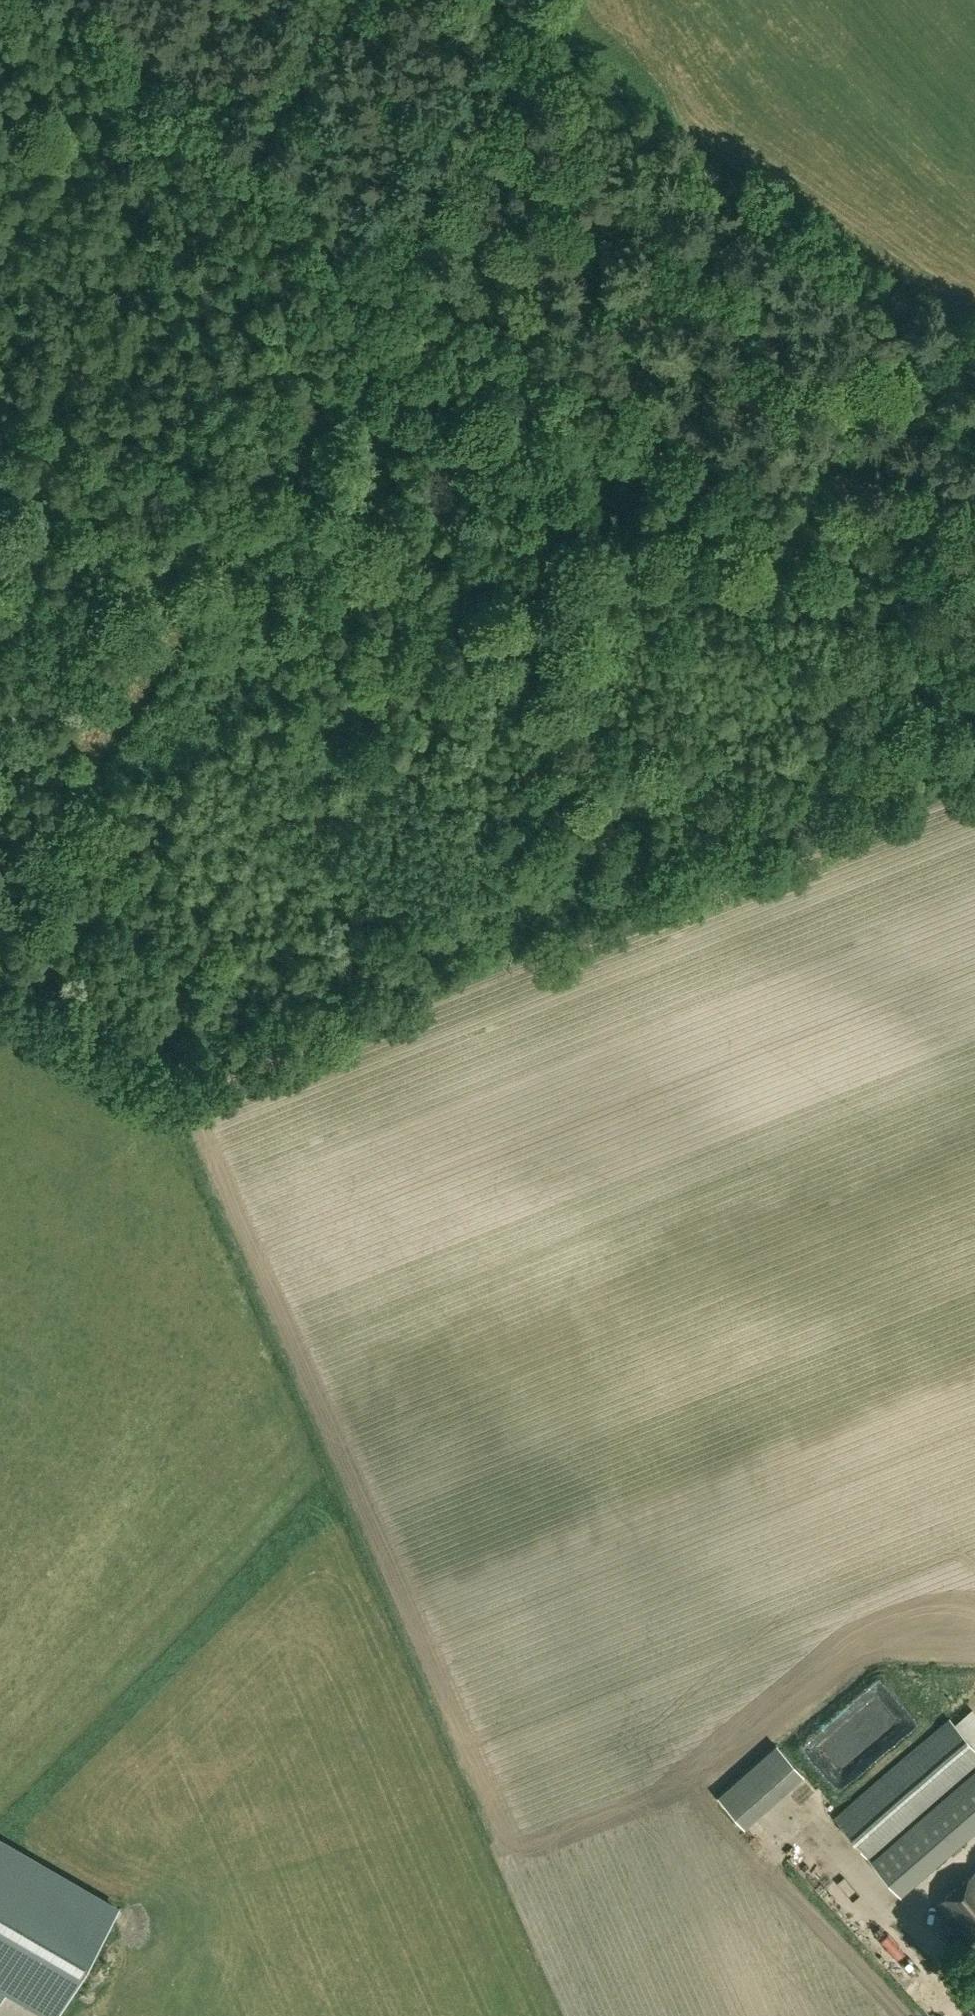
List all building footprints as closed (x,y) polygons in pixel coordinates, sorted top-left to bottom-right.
[(892,1698),(899,1706),(906,1700),(888,1681),(867,1700),(878,1711),(892,1698)] [(962,1725),(974,1739),(974,1713),(962,1725)] [(974,1824),(974,1746),(950,1717),(835,1817),(899,1890),(974,1824)] [(783,1740),(722,1788),(748,1820),(808,1771),(783,1740)] [(56,2015),(121,1904),(0,1835),(0,1984),(56,2015)] [(937,1903),(974,1948),(974,1871),(937,1903)]
